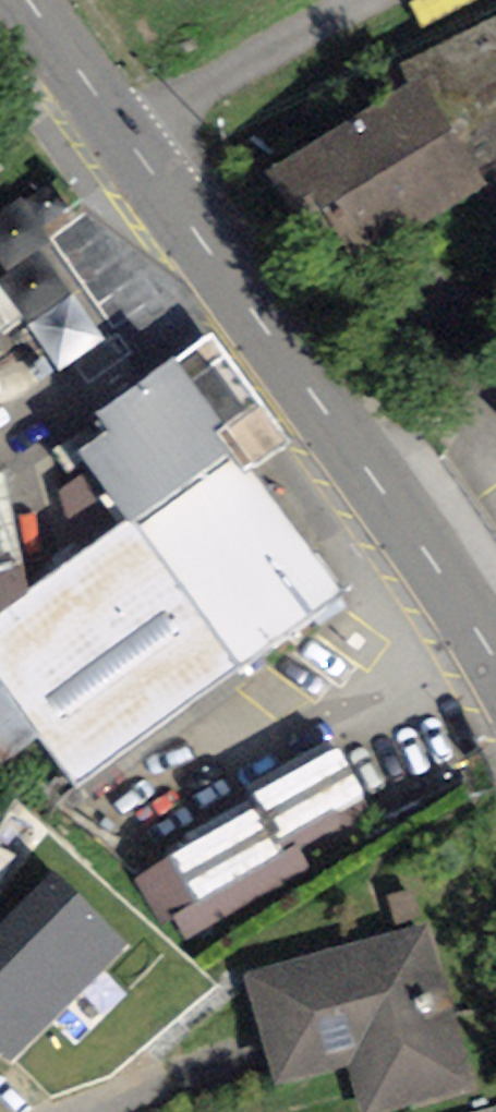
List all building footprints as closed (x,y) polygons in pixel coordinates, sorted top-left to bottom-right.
[(393,72),(403,87),(416,79),(487,192),(495,205),(495,19),(393,72)] [(335,283),(487,192),(416,79),(403,87),(265,170),(335,283)] [(49,364),(105,342),(45,191),(0,209),(0,242),(49,364)] [(17,331),(0,305),(0,342),(17,331)] [(240,448),(255,470),(291,445),(213,335),(177,360),(240,448)] [(79,454),(128,522),(240,448),(177,360),(96,414),(110,432),(79,454)] [(79,790),(348,593),(255,470),(240,448),(128,522),(0,613),(0,683),(79,790)] [(263,790),(286,842),(371,804),(348,752),(263,790)] [(148,870),(186,937),(304,870),(266,803),(148,870)] [(128,946),(53,872),(0,925),(0,1050),(14,1063),(128,946)] [(239,974),(269,1086),(348,1065),(361,1111),(386,1111),(472,1089),(428,924),(239,974)]
